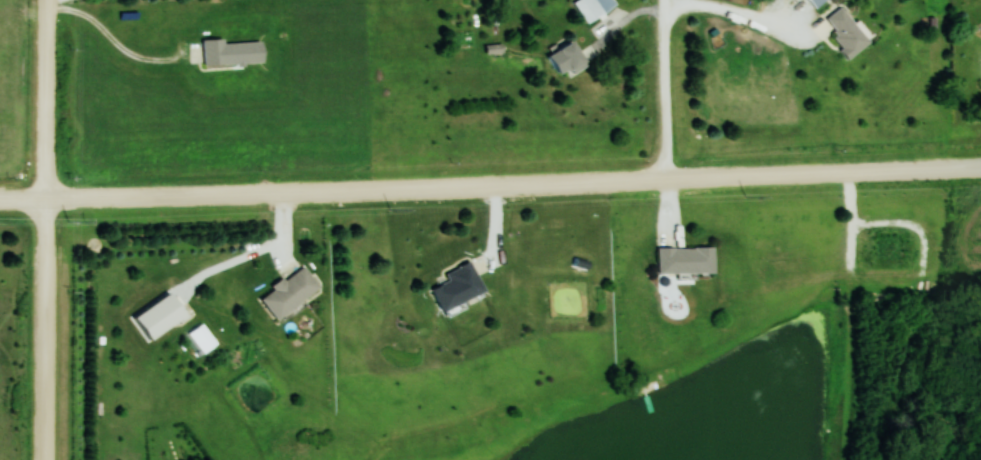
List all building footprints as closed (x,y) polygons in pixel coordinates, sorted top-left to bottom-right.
[(615,0),(581,0),(576,3),(591,25),(619,6),(615,0)] [(819,9),(830,0),(812,0),(819,9)] [(873,41),(843,8),(829,20),(841,33),(835,38),(853,59),(873,41)] [(227,44),(227,40),(205,41),(207,67),(266,63),(265,42),(227,44)] [(589,64),(578,42),(551,55),(562,77),(589,64)] [(661,272),(718,272),(718,247),(661,247),(661,272)] [(445,310),(488,292),(475,260),(448,272),(452,280),(435,287),(445,310)] [(323,286),(305,263),(263,297),(281,319),(323,286)]
